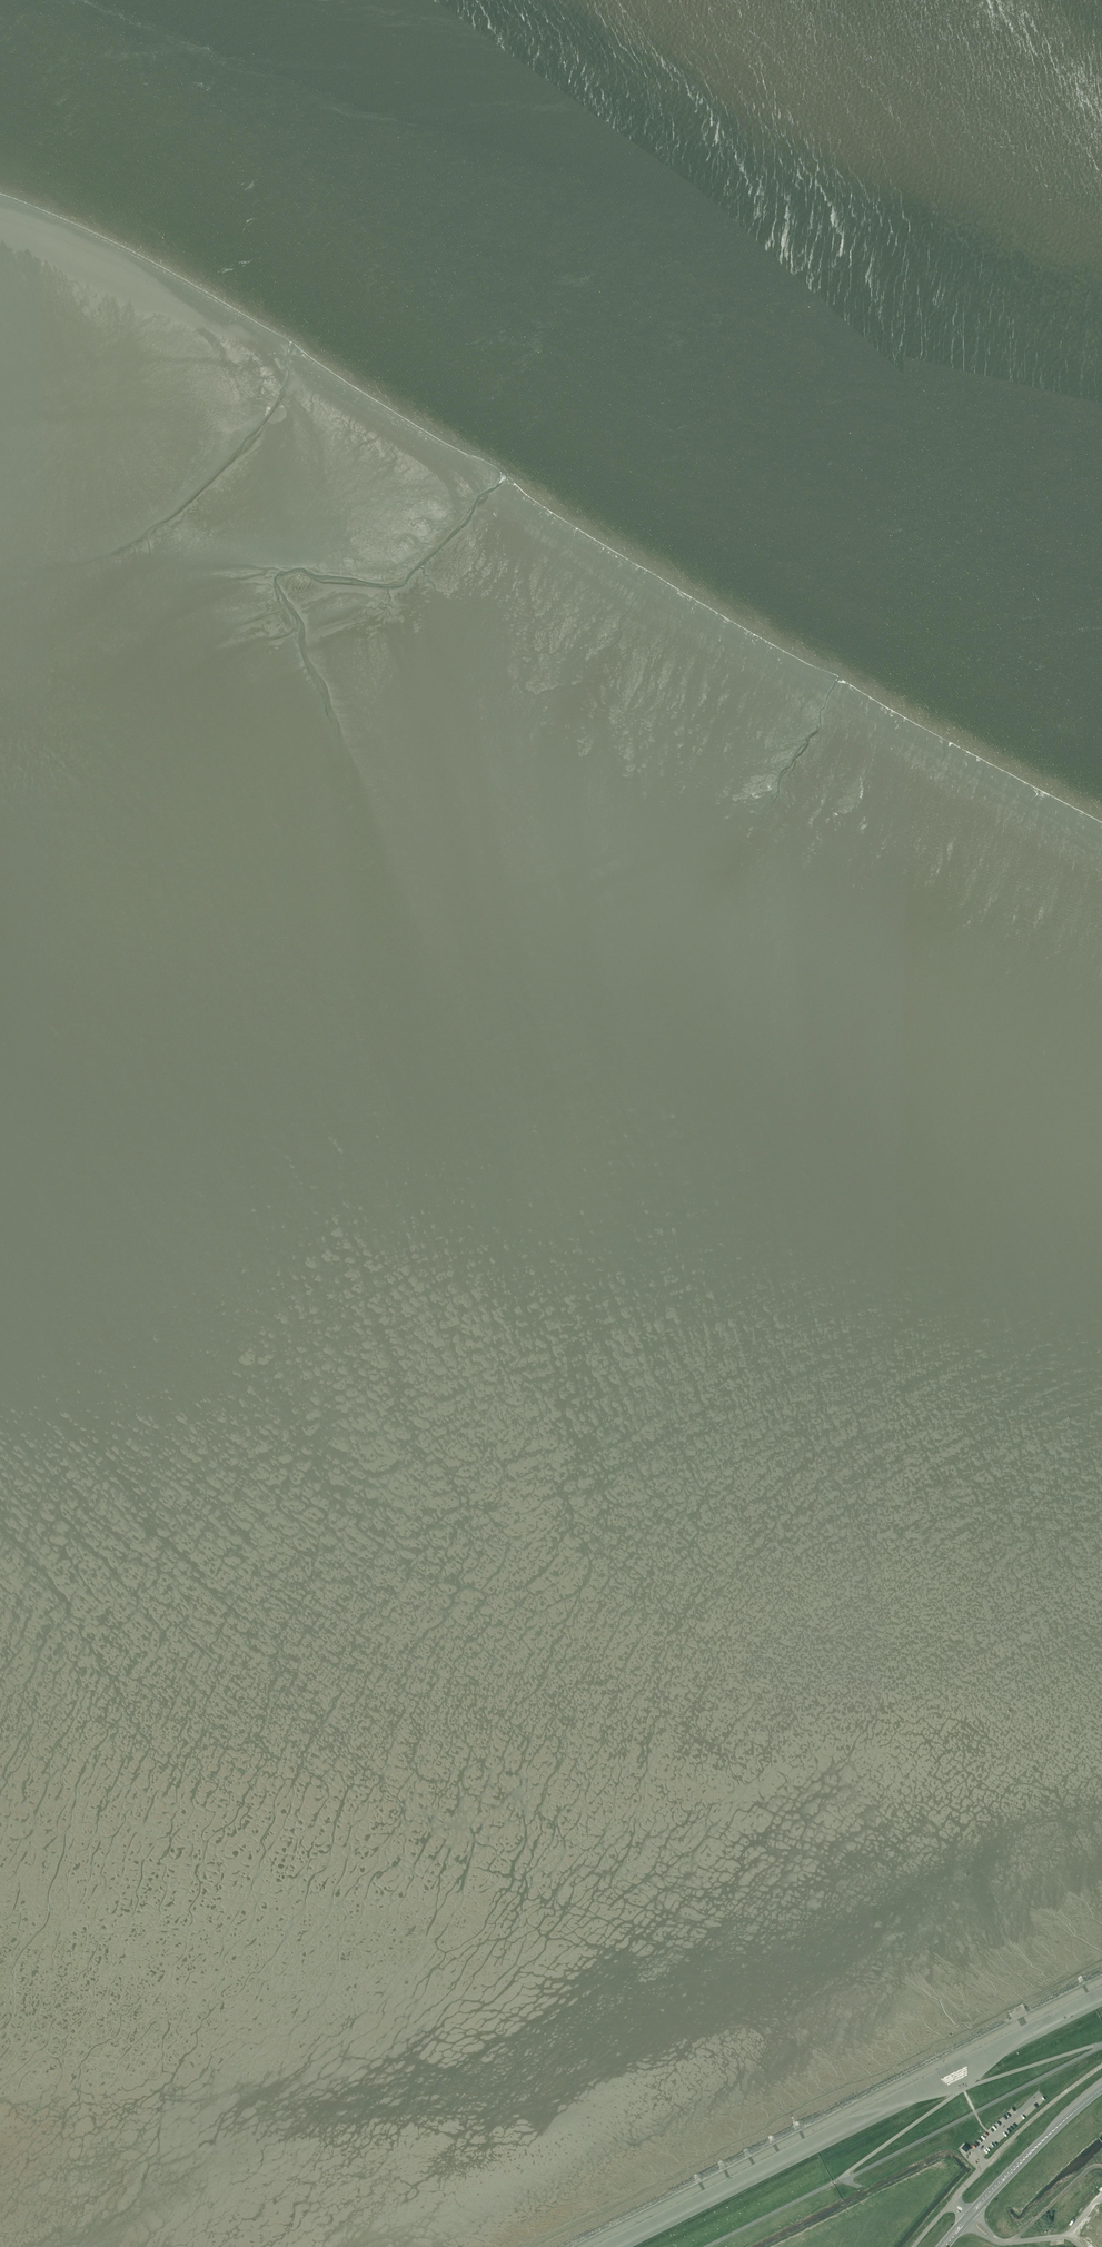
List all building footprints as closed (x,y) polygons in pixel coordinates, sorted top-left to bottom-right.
[(928,2177),(934,2175),(932,2169),(926,2171),(928,2177)] [(904,2189),(923,2181),(920,2175),(902,2182),(904,2189)]
